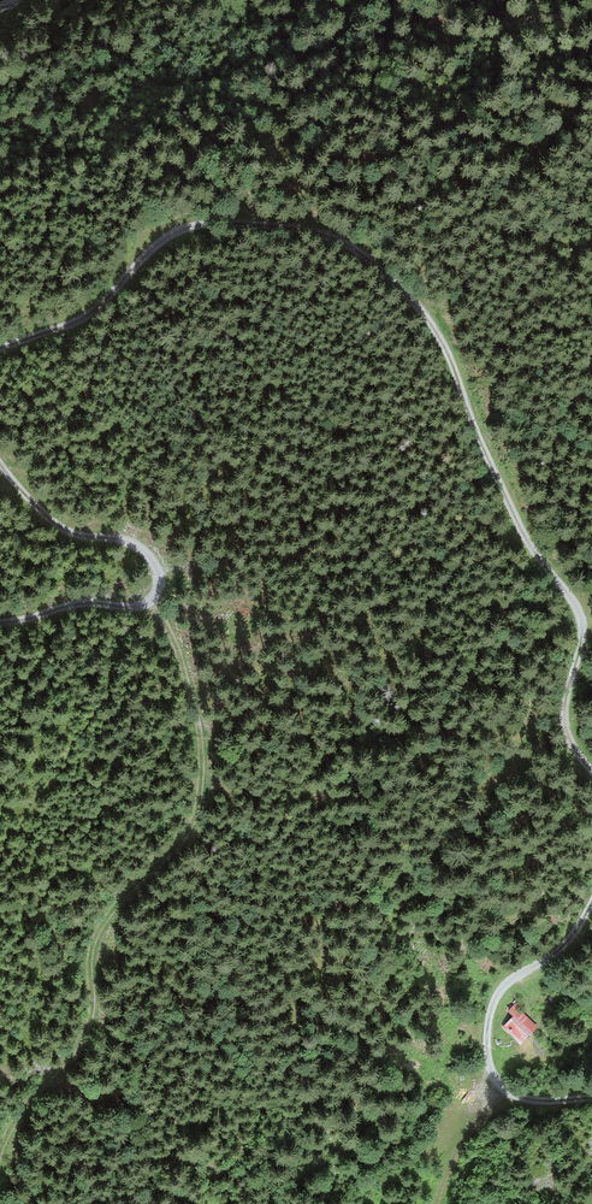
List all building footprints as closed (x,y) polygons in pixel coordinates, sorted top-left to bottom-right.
[(516,1016),(505,1027),(520,1042),(535,1027),(520,1012),(523,1009),(516,1003),(509,1010),(516,1016)]
